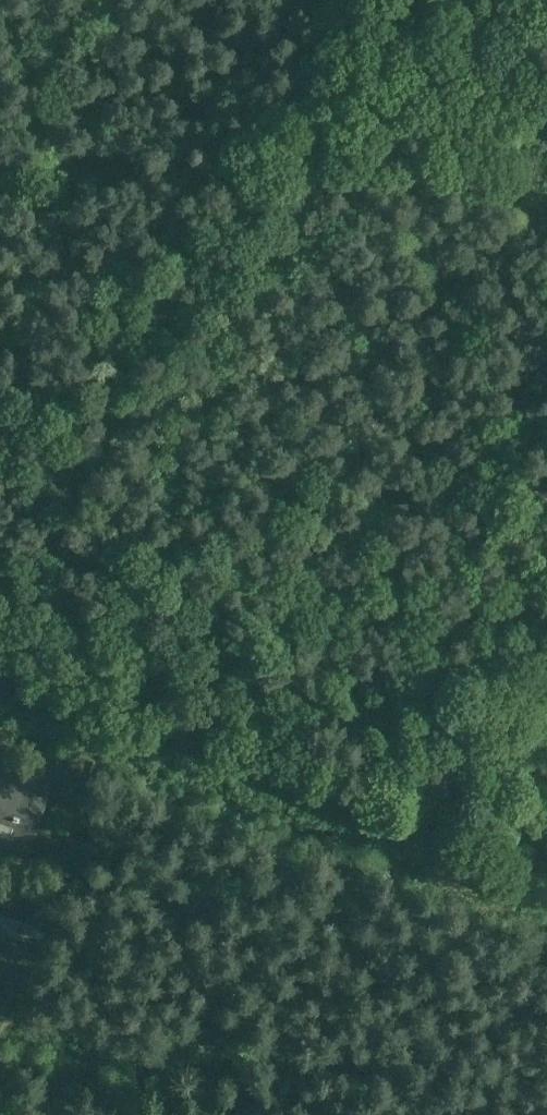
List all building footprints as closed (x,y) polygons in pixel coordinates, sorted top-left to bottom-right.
[(55,771),(31,763),(24,784),(43,790),(42,792),(48,794),(55,771)] [(0,776),(0,838),(24,846),(42,792),(43,790),(24,784),(0,776)] [(38,927),(13,918),(7,936),(32,944),(38,927)]
